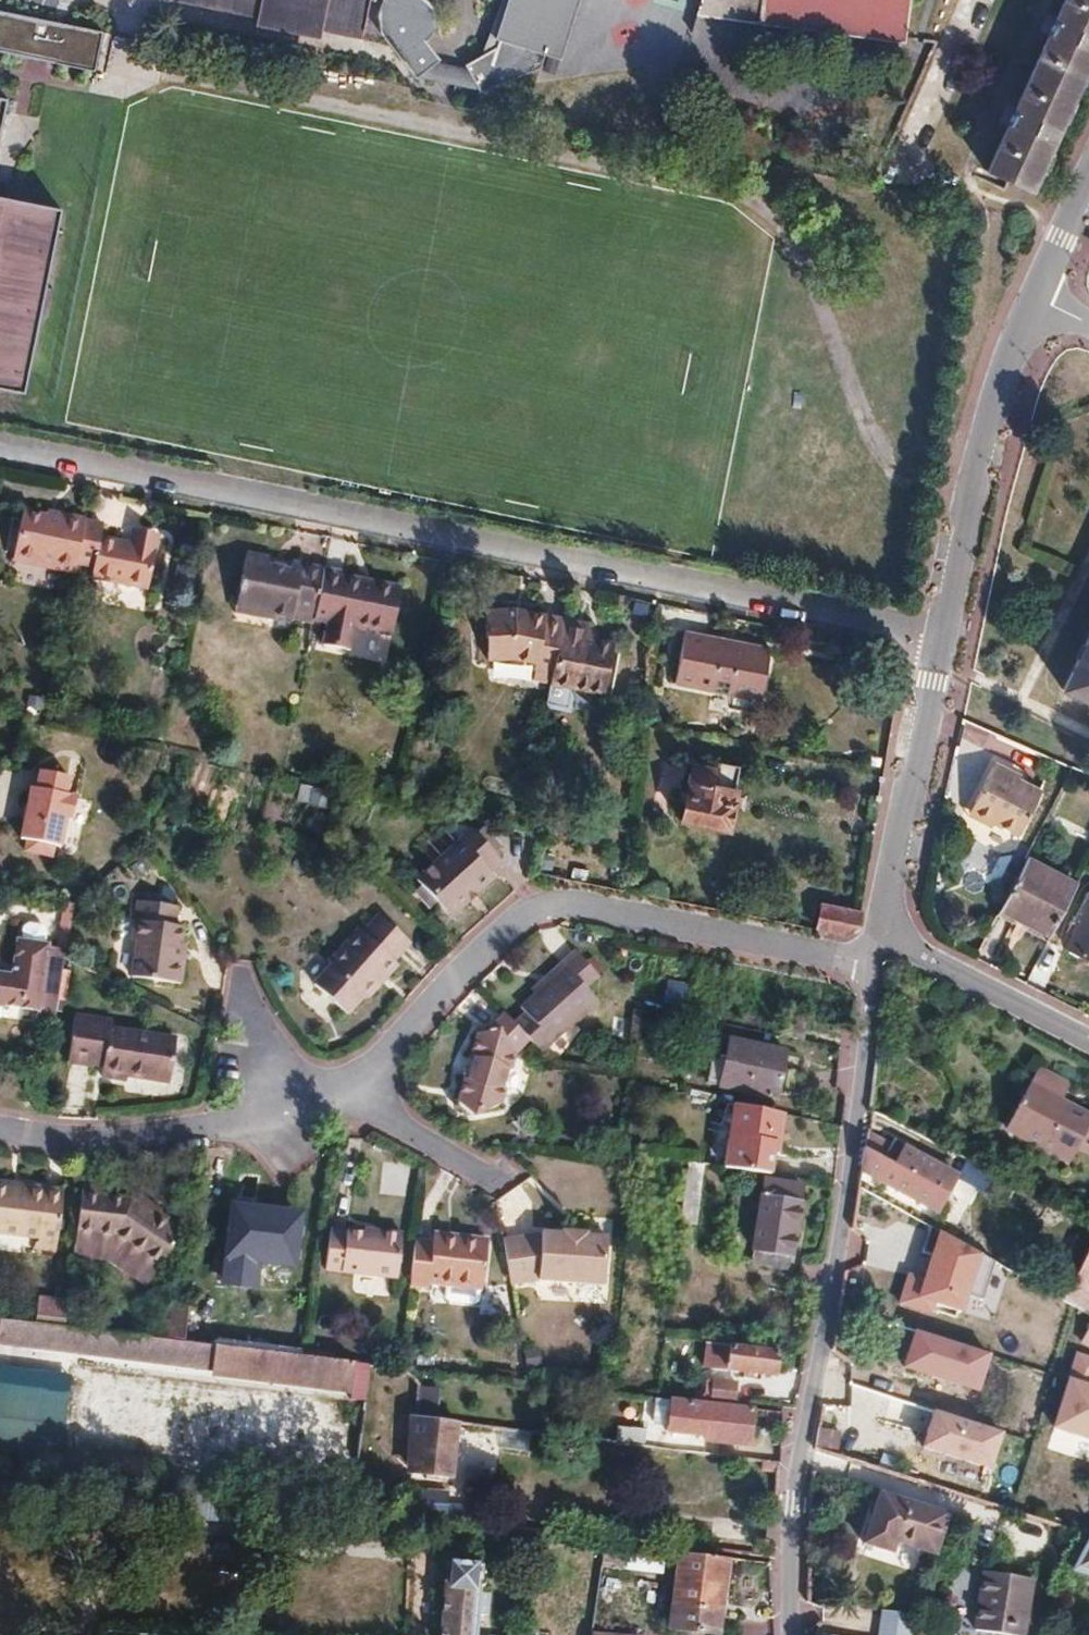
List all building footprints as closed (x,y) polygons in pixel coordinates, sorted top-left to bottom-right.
[(181,0),(168,0),(167,6),(257,24),(255,32),(321,45),(322,37),(363,45),(364,37),(181,0)] [(364,37),(371,0),(181,0),(364,37)] [(379,18),(379,25),(380,32),(381,34),(385,42),(412,75),(436,56),(422,38),(423,38),(425,38),(426,38),(428,37),(429,37),(430,36),(431,36),(432,36),(432,35),(434,34),(435,33),(436,33),(437,31),(438,30),(439,29),(440,28),(441,26),(441,25),(442,23),(442,21),(442,20),(443,18),(443,17),(442,15),(442,13),(442,12),(441,10),(441,9),(440,7),(439,6),(438,4),(437,3),(436,2),(435,1),(434,0),(383,0),(379,18)] [(494,48),(462,65),(477,92),(538,69),(542,55),(546,57),(559,19),(556,18),(560,6),(563,7),(565,0),(505,0),(493,39),(496,40),(494,48)] [(563,7),(560,6),(556,18),(559,19),(546,57),(557,60),(577,0),(565,0),(563,7)] [(692,16),(899,44),(900,39),(905,0),(699,0),(692,16)] [(1031,74),(1071,92),(1088,52),(1088,0),(1065,0),(1031,74)] [(0,16),(0,50),(96,72),(104,39),(43,25),(0,16)] [(1026,190),(1071,92),(1031,74),(987,172),(1026,190)] [(14,99),(0,97),(0,170),(14,99)] [(22,405),(63,210),(0,197),(0,400),(22,405)] [(60,513),(58,518),(27,512),(18,558),(79,571),(80,562),(89,520),(60,513)] [(152,590),(162,543),(141,538),(140,542),(108,535),(111,523),(90,517),(89,520),(80,562),(101,567),(99,579),(152,590)] [(143,530),(141,538),(162,543),(164,535),(143,530)] [(292,567),(270,563),(271,556),(250,552),(238,608),(293,620),(295,614),(317,618),(327,567),(293,561),(292,567)] [(293,561),(271,556),(270,563),(292,567),(293,561)] [(394,634),(405,583),(327,567),(317,618),(330,621),(326,642),(353,649),(358,626),(394,634)] [(564,616),(517,606),(485,610),(489,659),(512,656),(536,661),(534,668),(553,671),(564,616)] [(553,671),(551,682),(605,692),(615,640),(589,634),(592,622),(564,616),(553,671)] [(765,645),(681,629),(672,680),(755,696),(765,645)] [(1062,688),(1088,702),(1088,633),(1062,688)] [(733,768),(706,763),(704,771),(687,768),(677,822),(723,832),(731,792),(729,791),(733,768)] [(1039,791),(994,767),(972,809),(1017,832),(1039,791)] [(65,780),(35,774),(31,791),(27,791),(17,841),(25,843),(22,853),(48,859),(51,848),(58,849),(64,820),(70,821),(75,801),(62,798),(65,780)] [(496,857),(466,825),(412,874),(445,912),(489,873),(484,868),(496,857)] [(1022,860),(992,917),(1043,943),(1073,886),(1022,860)] [(1088,961),(1088,896),(1086,894),(1075,915),(1079,918),(1063,947),(1088,961)] [(180,907),(140,900),(133,938),(138,939),(131,976),(179,985),(183,962),(179,961),(185,928),(177,926),(180,907)] [(840,935),(855,924),(857,913),(818,905),(813,930),(840,935)] [(406,939),(376,908),(358,926),(355,922),(320,955),(323,959),(307,976),(337,1007),(357,988),(375,969),(379,973),(392,960),(388,956),(406,939)] [(22,936),(45,940),(47,928),(44,922),(30,920),(24,923),(22,936)] [(34,1016),(53,1020),(66,958),(68,948),(48,944),(49,941),(45,940),(22,936),(19,935),(16,954),(20,956),(16,971),(7,969),(0,967),(0,1005),(1,1001),(36,1009),(34,1016)] [(561,961),(565,967),(534,994),(518,1008),(523,1015),(512,1023),(529,1041),(540,1054),(599,1002),(584,986),(596,976),(572,951),(561,961)] [(11,953),(7,969),(16,971),(20,956),(16,954),(11,953)] [(530,989),(534,994),(565,967),(561,961),(530,989)] [(357,988),(360,991),(379,973),(375,969),(357,988)] [(664,999),(685,1001),(687,984),(666,982),(664,999)] [(472,1081),(466,1082),(461,1102),(477,1112),(480,1105),(486,1109),(490,1109),(498,1103),(501,1083),(510,1058),(529,1041),(512,1023),(504,1014),(485,1031),(477,1032),(471,1054),(477,1057),(472,1081)] [(65,1060),(89,1065),(91,1058),(102,1060),(100,1067),(98,1078),(122,1083),(123,1079),(166,1088),(174,1047),(110,1033),(112,1024),(75,1016),(65,1060)] [(770,1099),(780,1052),(725,1041),(722,1054),(716,1082),(715,1088),(770,1099)] [(716,1082),(722,1054),(709,1051),(702,1079),(716,1082)] [(472,1081),(477,1057),(471,1054),(464,1065),(465,1080),(466,1082),(472,1081)] [(102,1060),(91,1058),(89,1065),(100,1067),(102,1060)] [(1035,1069),(1017,1104),(1088,1141),(1088,1117),(1059,1102),(1068,1086),(1035,1069)] [(1088,1154),(1088,1141),(1017,1104),(1004,1129),(1068,1162),(1076,1147),(1088,1154)] [(740,1105),(739,1110),(722,1167),(732,1168),(768,1173),(770,1154),(775,1154),(780,1113),(740,1105)] [(703,1164),(722,1167),(739,1110),(731,1110),(703,1164)] [(887,1138),(885,1143),(864,1131),(859,1163),(880,1175),(878,1179),(933,1208),(952,1173),(887,1138)] [(25,1187),(26,1181),(0,1177),(0,1183),(25,1187)] [(763,1178),(753,1247),(788,1253),(798,1183),(763,1178)] [(25,1187),(0,1183),(0,1227),(38,1233),(36,1243),(54,1246),(62,1186),(26,1181),(25,1187)] [(97,1192),(97,1189),(79,1186),(71,1252),(102,1257),(138,1283),(176,1228),(150,1210),(147,1213),(123,1196),(97,1192)] [(294,1272),(298,1211),(220,1206),(215,1291),(253,1293),(254,1269),(294,1272)] [(499,1246),(601,1257),(604,1237),(581,1234),(581,1230),(558,1228),(557,1232),(536,1230),(537,1233),(498,1238),(499,1246)] [(331,1233),(325,1271),(394,1279),(400,1236),(362,1231),(361,1236),(331,1233)] [(429,1237),(429,1241),(412,1239),(406,1283),(424,1285),(425,1281),(442,1283),(476,1287),(478,1287),(483,1239),(448,1234),(447,1240),(429,1237)] [(1081,1310),(1088,1294),(1088,1237),(1058,1297),(1081,1310)] [(979,1260),(936,1244),(918,1293),(898,1285),(890,1307),(931,1322),(935,1310),(957,1318),(979,1260)] [(598,1284),(601,1257),(499,1246),(505,1283),(534,1278),(598,1284)] [(786,1268),(788,1253),(753,1247),(751,1264),(786,1268)] [(848,1284),(851,1263),(843,1261),(839,1282),(848,1284)] [(476,1287),(442,1283),(441,1295),(444,1300),(469,1303),(474,1299),(476,1287)] [(210,1362),(210,1355),(194,1353),(196,1339),(180,1337),(62,1322),(0,1314),(0,1335),(210,1362)] [(1077,1345),(1088,1352),(1088,1325),(1077,1345)] [(986,1358),(909,1334),(896,1373),(974,1397),(986,1358)] [(210,1362),(209,1368),(349,1384),(351,1358),(298,1351),(196,1339),(194,1353),(210,1355),(210,1362)] [(703,1341),(701,1364),(724,1367),(727,1344),(711,1342),(703,1341)] [(727,1344),(724,1367),(771,1373),(775,1350),(727,1344)] [(1072,1356),(1047,1433),(1088,1447),(1088,1361),(1072,1356)] [(349,1384),(356,1385),(360,1359),(351,1358),(349,1384)] [(422,1367),(415,1406),(413,1415),(426,1417),(435,1368),(425,1367),(422,1367)] [(735,1380),(707,1376),(705,1396),(733,1400),(735,1380)] [(48,1384),(0,1378),(0,1438),(40,1443),(48,1384)] [(704,1438),(746,1443),(750,1407),(675,1398),(671,1429),(690,1431),(691,1421),(705,1423),(704,1438)] [(454,1421),(426,1417),(413,1415),(406,1469),(447,1474),(454,1421)] [(998,1439),(929,1416),(917,1451),(986,1475),(998,1439)] [(814,1446),(832,1452),(838,1432),(817,1426),(814,1446)] [(615,1443),(643,1444),(643,1428),(615,1427),(615,1443)] [(897,1497),(878,1490),(873,1506),(892,1512),(897,1497)] [(892,1512),(873,1506),(861,1542),(890,1552),(893,1541),(933,1554),(946,1513),(897,1497),(892,1512)] [(601,1544),(598,1563),(618,1565),(621,1546),(601,1544)] [(1074,1571),(1088,1576),(1088,1544),(1074,1571)] [(667,1627),(717,1633),(726,1557),(675,1552),(667,1627)] [(475,1616),(483,1617),(485,1595),(477,1593),(479,1567),(444,1563),(438,1634),(474,1634),(475,1616)] [(974,1571),(966,1630),(996,1634),(1012,1634),(1021,1578),(974,1571)] [(881,1613),(878,1634),(911,1634),(913,1618),(881,1613)]
